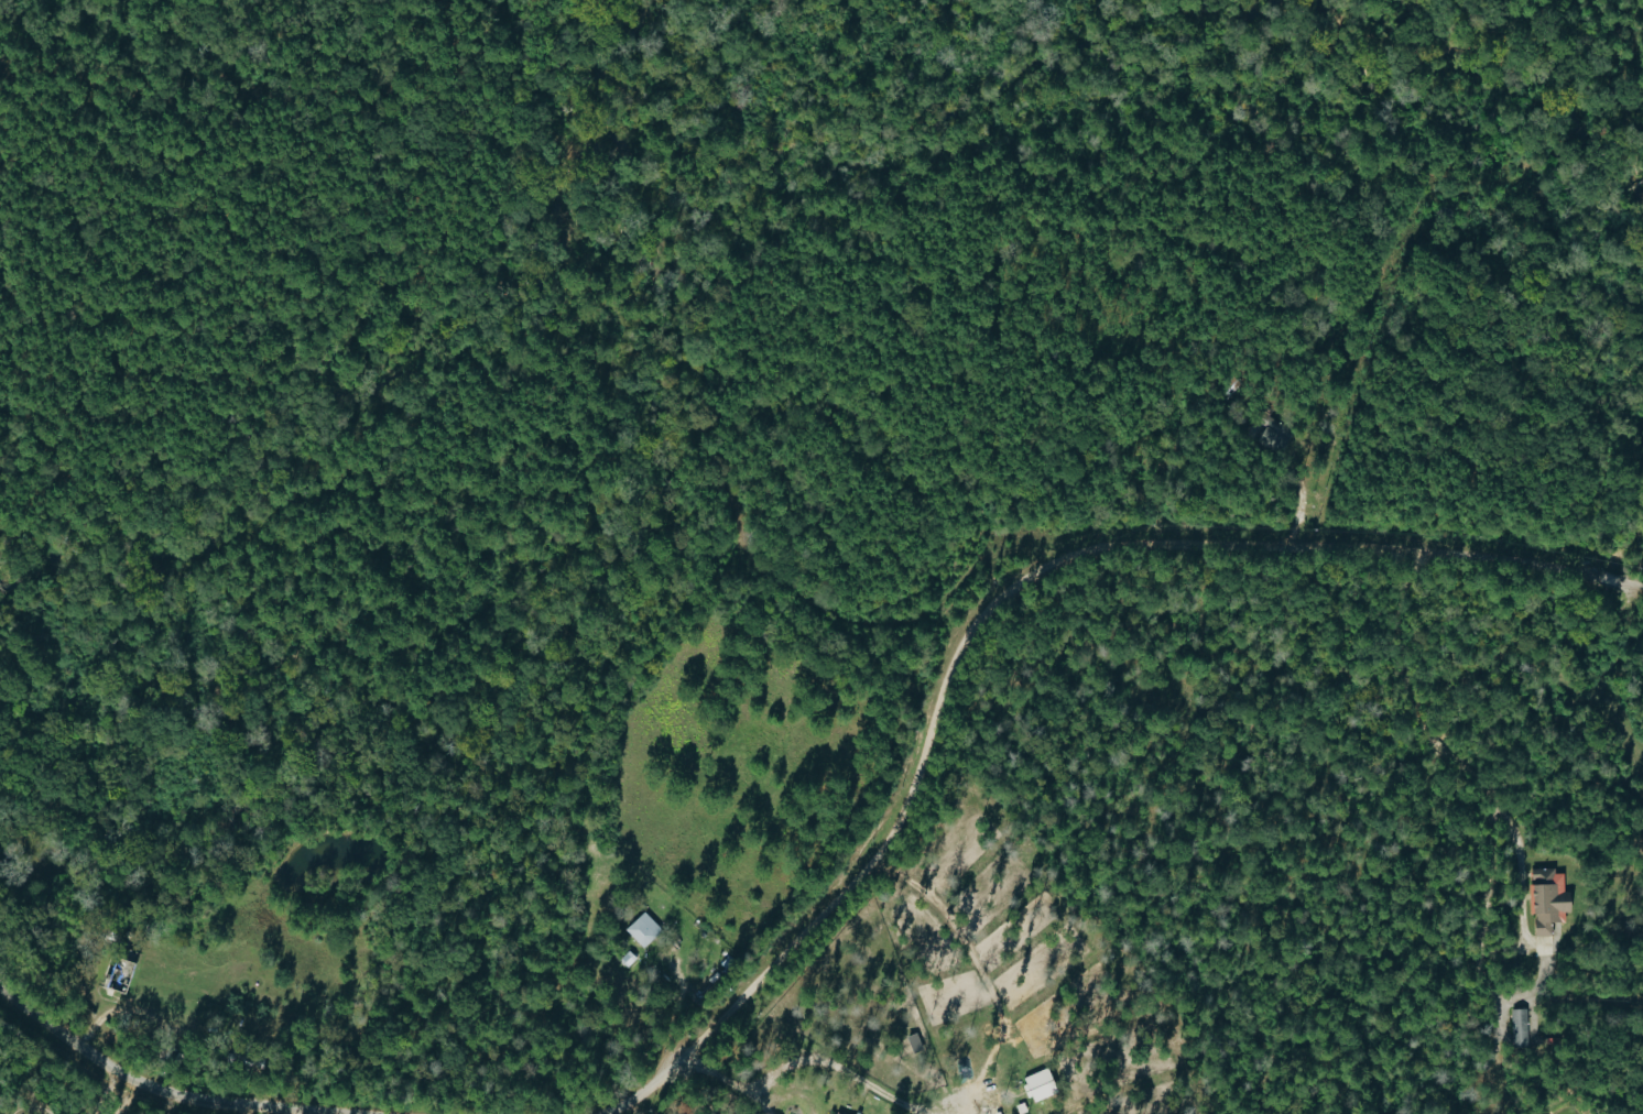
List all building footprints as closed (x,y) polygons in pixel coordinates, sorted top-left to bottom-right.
[(1551,935),(1551,923),(1563,922),(1563,913),(1567,913),(1566,891),(1563,891),(1562,870),(1527,871),(1529,914),(1532,914),(1533,936),(1551,935)] [(623,930),(641,949),(660,930),(643,912),(623,930)] [(1510,1009),(1511,1048),(1526,1047),(1525,1009),(1510,1009)] [(911,1054),(922,1050),(915,1033),(904,1038),(911,1054)] [(1053,1095),(1045,1069),(1021,1077),(1029,1103),(1053,1095)]
